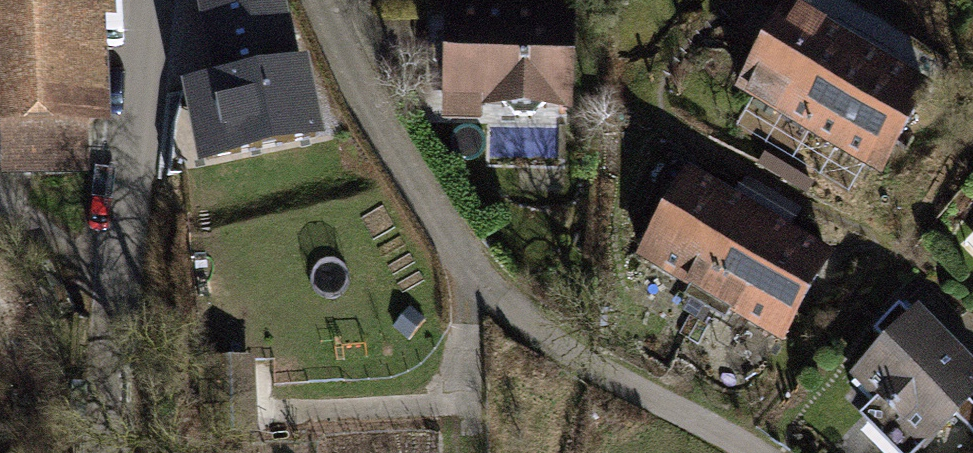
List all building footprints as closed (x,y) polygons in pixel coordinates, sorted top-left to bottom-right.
[(3,121),(5,166),(75,163),(73,119),(95,118),(90,0),(0,0),(0,121),(3,121)] [(236,76),(290,64),(276,0),(219,0),(236,76)] [(810,131),(858,50),(789,9),(741,90),(810,131)] [(449,78),(448,98),(501,100),(515,115),(532,115),(547,100),(567,101),(569,15),(451,12),(450,31),(434,46),(435,64),(449,78)] [(878,171),(926,91),(858,50),(810,131),(878,171)] [(690,176),(642,257),(711,298),(759,217),(690,176)] [(759,217),(711,298),(780,338),(828,258),(759,217)] [(867,423),(896,452),(915,452),(954,415),(972,434),(972,408),(967,402),(972,396),(972,375),(916,317),(913,320),(899,305),(873,330),(887,345),(858,373),(887,403),(867,423)]
